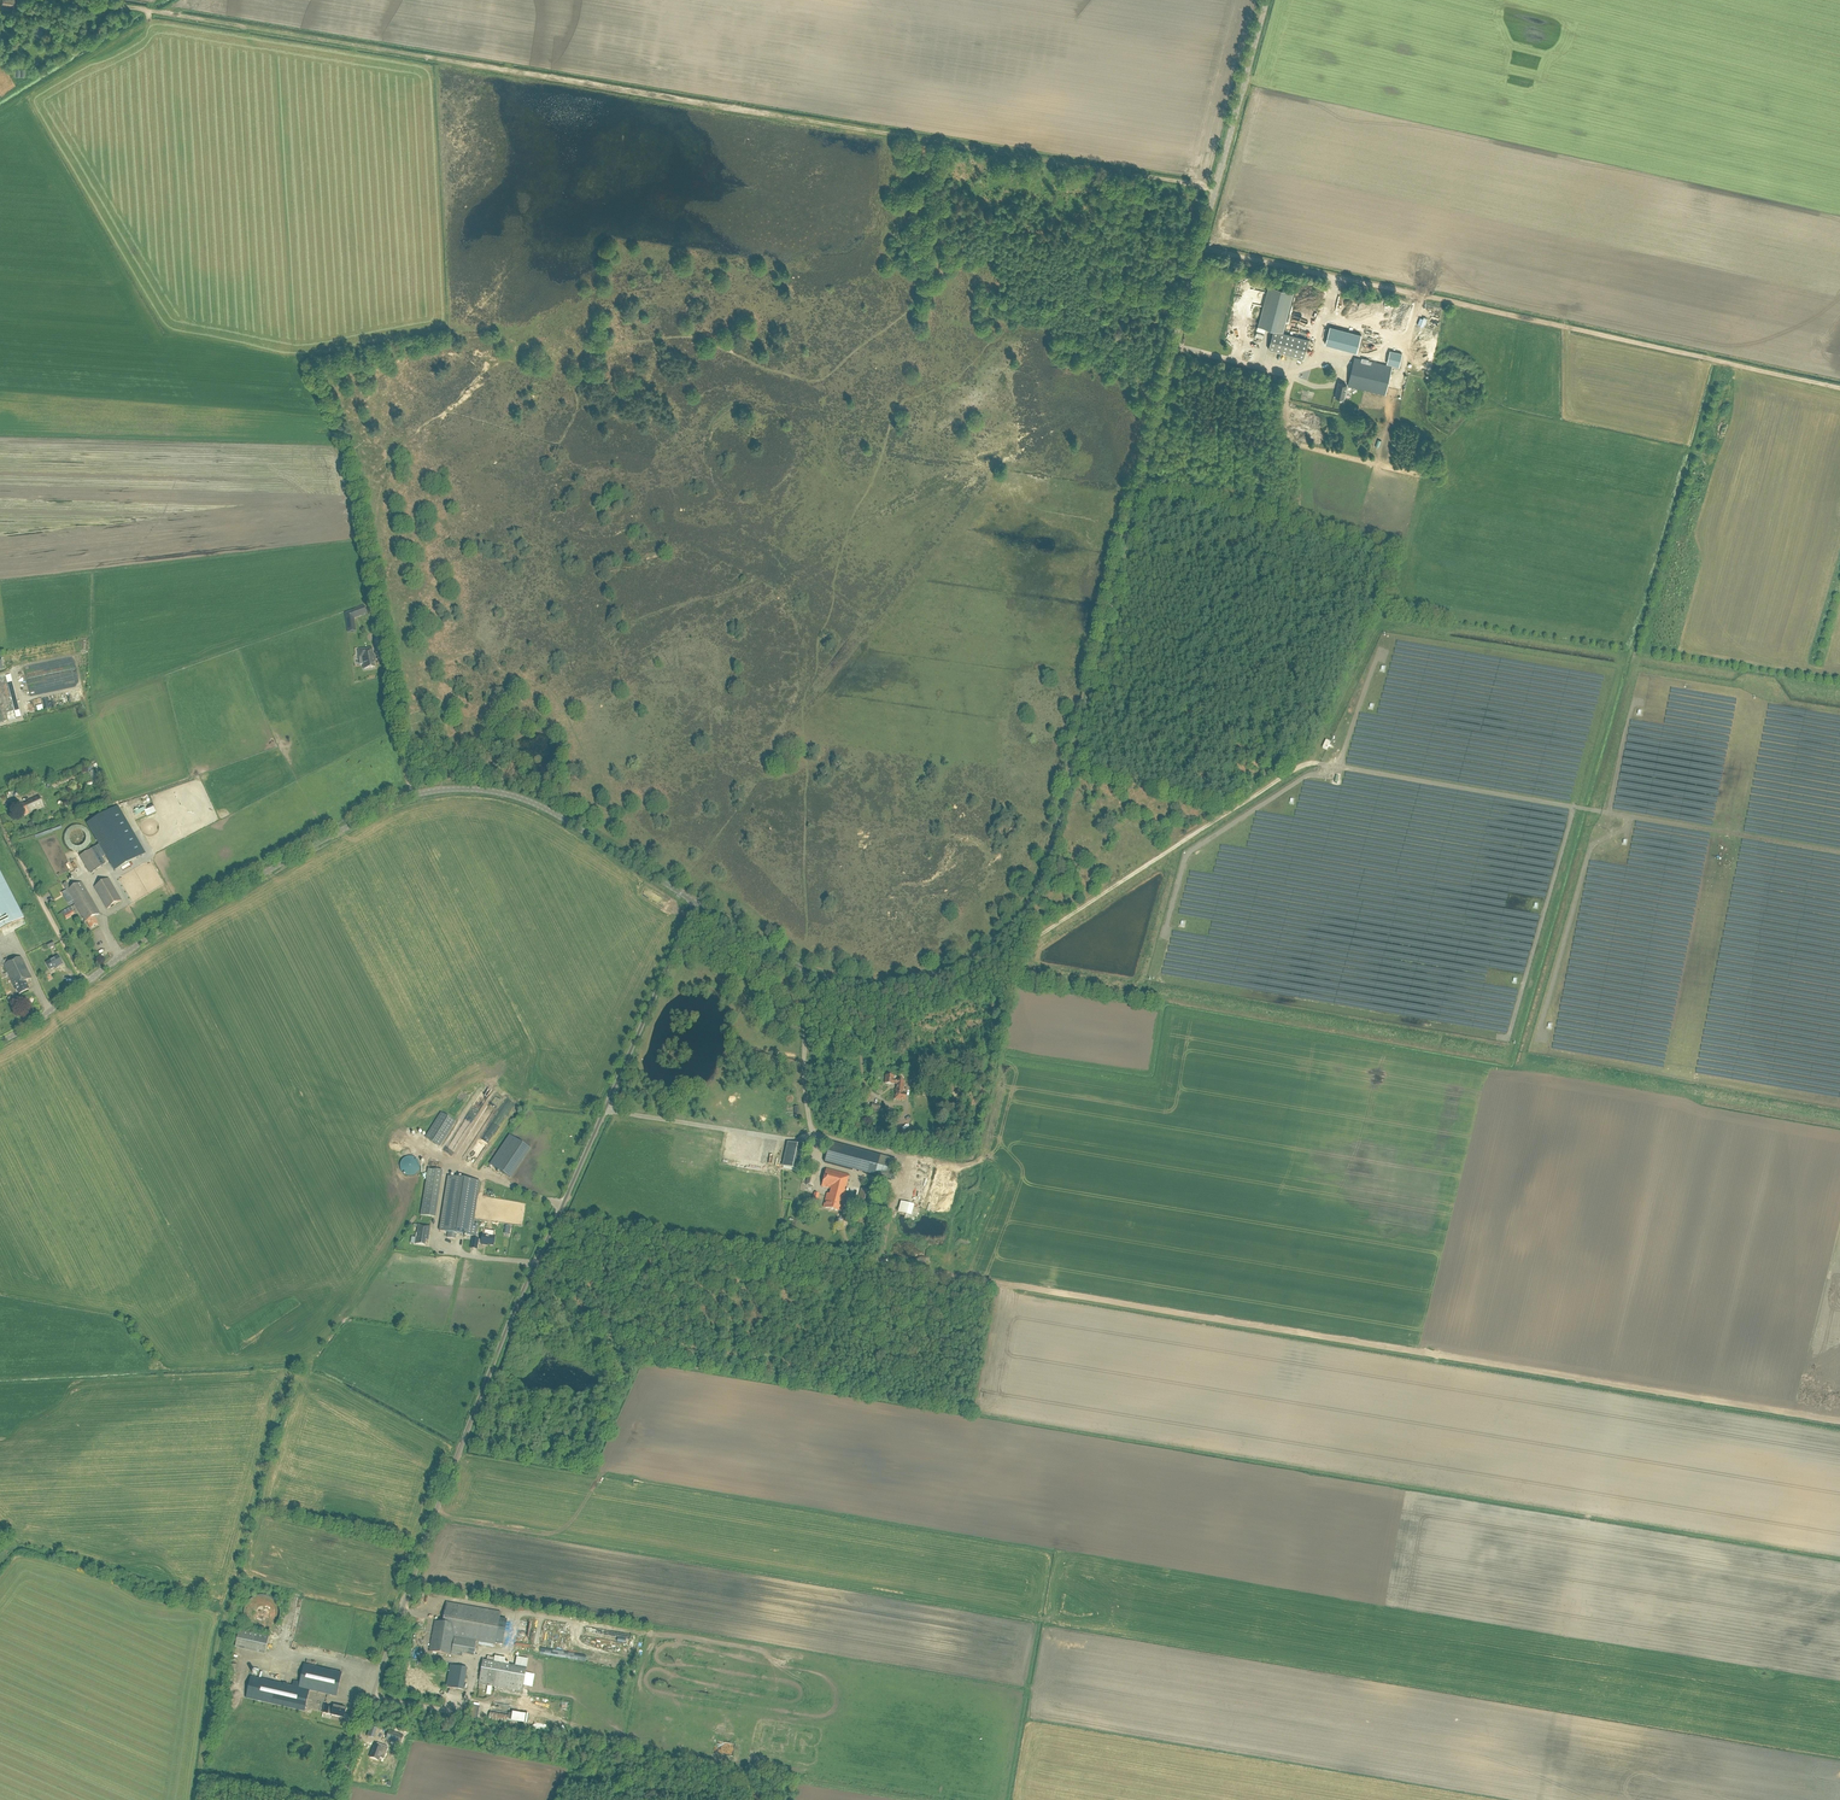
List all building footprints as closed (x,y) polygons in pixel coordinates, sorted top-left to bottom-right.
[(1259,325),(1282,331),(1293,291),(1270,285),(1259,325)] [(1360,307),(1360,316),(1368,315),(1368,307),(1360,307)] [(1420,315),(1419,323),(1438,327),(1441,311),(1425,308),(1424,316),(1420,315)] [(1357,352),(1361,334),(1330,326),(1325,344),(1357,352)] [(1267,333),(1267,330),(1257,330),(1258,339),(1264,338),(1264,333),(1267,333)] [(1274,330),(1269,349),(1304,358),(1309,339),(1274,330)] [(1413,364),(1426,365),(1427,361),(1432,362),(1436,333),(1418,330),(1413,364)] [(1399,366),(1402,353),(1390,350),(1387,363),(1399,366)] [(1386,394),(1392,366),(1355,357),(1348,386),(1386,394)] [(1339,382),(1336,396),(1344,398),(1348,384),(1339,382)] [(354,619),(367,614),(364,606),(351,611),(354,619)] [(364,664),(363,664),(364,670),(375,668),(374,660),(375,660),(375,656),(373,656),(372,649),(359,651),(360,659),(363,658),(364,664)] [(16,719),(5,677),(0,678),(0,723),(16,719)] [(1326,741),(1322,748),(1327,750),(1330,743),(1326,741)] [(26,790),(28,794),(38,791),(36,786),(26,790)] [(25,805),(25,804),(20,806),(25,816),(44,807),(39,797),(28,802),(29,803),(25,805)] [(118,806),(87,825),(99,846),(80,857),(90,874),(106,864),(103,858),(106,857),(115,872),(146,854),(118,806)] [(135,817),(129,820),(136,834),(142,831),(135,817)] [(23,918),(0,873),(0,930),(23,918)] [(107,910),(122,901),(109,879),(94,888),(107,910)] [(64,885),(86,923),(87,922),(91,929),(98,924),(94,917),(100,914),(82,883),(71,889),(67,883),(64,885)] [(61,910),(70,906),(66,899),(58,903),(61,910)] [(4,932),(6,937),(17,932),(15,927),(4,932)] [(7,960),(4,962),(1,955),(0,956),(0,980),(9,976),(16,991),(17,990),(19,994),(29,990),(26,982),(32,979),(21,958),(9,963),(7,960)] [(58,966),(58,967),(63,964),(59,956),(47,963),(51,970),(58,966)] [(900,1077),(899,1081),(893,1080),(894,1077),(886,1076),(884,1084),(892,1085),(898,1085),(895,1099),(904,1100),(905,1095),(902,1094),(903,1089),(904,1089),(905,1085),(903,1085),(904,1082),(902,1082),(903,1078),(900,1077)] [(877,1109),(880,1110),(881,1104),(872,1103),(871,1109),(874,1109),(874,1112),(877,1112),(877,1109)] [(441,1113),(425,1138),(440,1147),(456,1122),(441,1113)] [(491,1124),(490,1130),(498,1133),(500,1126),(491,1124)] [(529,1149),(510,1136),(490,1165),(510,1178),(529,1149)] [(783,1168),(800,1172),(806,1147),(788,1143),(783,1168)] [(829,1143),(824,1163),(891,1180),(896,1160),(829,1143)] [(400,1167),(400,1168),(400,1169),(401,1170),(401,1171),(401,1172),(402,1173),(402,1174),(403,1174),(404,1175),(404,1176),(405,1176),(406,1176),(407,1177),(408,1177),(409,1177),(410,1177),(411,1177),(412,1177),(413,1177),(414,1176),(415,1176),(416,1175),(417,1174),(418,1173),(418,1172),(419,1171),(419,1170),(419,1169),(419,1168),(419,1167),(419,1166),(419,1165),(419,1164),(418,1163),(418,1162),(417,1161),(416,1160),(415,1160),(414,1159),(413,1158),(412,1158),(411,1158),(410,1158),(409,1158),(408,1158),(407,1158),(406,1159),(405,1159),(404,1160),(403,1161),(402,1161),(402,1162),(401,1163),(401,1164),(401,1165),(400,1166),(400,1167)] [(428,1169),(421,1216),(436,1218),(443,1171),(428,1169)] [(847,1194),(845,1193),(849,1175),(825,1169),(821,1187),(831,1189),(830,1195),(827,1194),(823,1208),(842,1213),(847,1194)] [(802,1184),(814,1187),(817,1173),(806,1170),(802,1184)] [(456,1240),(457,1234),(477,1237),(478,1227),(473,1227),(480,1182),(449,1177),(440,1231),(449,1233),(448,1238),(456,1240)] [(857,1202),(869,1205),(873,1193),(860,1190),(857,1202)] [(429,1237),(431,1227),(419,1225),(416,1244),(425,1246),(427,1236),(429,1237)] [(478,1244),(481,1245),(488,1246),(488,1245),(494,1246),(495,1237),(482,1235),(482,1240),(478,1240),(478,1241),(472,1241),(471,1249),(477,1250),(478,1244)] [(246,1605),(245,1607),(245,1608),(245,1609),(244,1611),(244,1612),(244,1614),(244,1617),(245,1618),(245,1619),(246,1622),(247,1623),(248,1625),(249,1626),(250,1627),(251,1628),(253,1629),(254,1630),(256,1631),(257,1631),(258,1631),(260,1632),(261,1632),(263,1632),(264,1632),(266,1631),(267,1631),(268,1631),(270,1630),(272,1629),(274,1628),(275,1627),(277,1625),(278,1623),(279,1621),(279,1620),(280,1619),(280,1618),(280,1616),(280,1615),(280,1614),(280,1613),(280,1611),(280,1610),(280,1608),(279,1607),(279,1606),(277,1604),(276,1601),(274,1600),(273,1599),(272,1598),(269,1597),(267,1596),(266,1596),(264,1596),(262,1596),(259,1596),(257,1596),(255,1597),(253,1598),(251,1599),(250,1600),(249,1601),(248,1602),(247,1604),(246,1605)] [(454,1638),(495,1645),(501,1612),(446,1603),(443,1623),(435,1621),(429,1652),(451,1656),(454,1638)] [(269,1637),(239,1630),(236,1644),(266,1651),(269,1637)] [(506,1661),(507,1658),(496,1656),(495,1661),(510,1664),(511,1662),(506,1661)] [(483,1660),(479,1684),(522,1692),(528,1660),(517,1658),(515,1666),(483,1660)] [(292,1686),(289,1685),(283,1683),(283,1684),(251,1676),(246,1699),(305,1712),(310,1691),(337,1697),(342,1673),(304,1664),(300,1682),(293,1681),(292,1686)] [(450,1666),(446,1687),(463,1691),(467,1669),(450,1666)] [(325,1705),(323,1713),(328,1714),(328,1713),(331,1714),(344,1718),(346,1708),(333,1705),(332,1709),(329,1708),(330,1706),(325,1705)] [(471,1706),(469,1718),(477,1719),(480,1707),(471,1706)] [(490,1711),(489,1721),(507,1723),(508,1714),(490,1711)] [(403,1737),(389,1732),(386,1739),(400,1744),(403,1737)] [(374,1746),(371,1755),(385,1759),(387,1754),(383,1752),(385,1747),(378,1744),(376,1747),(374,1746)]
